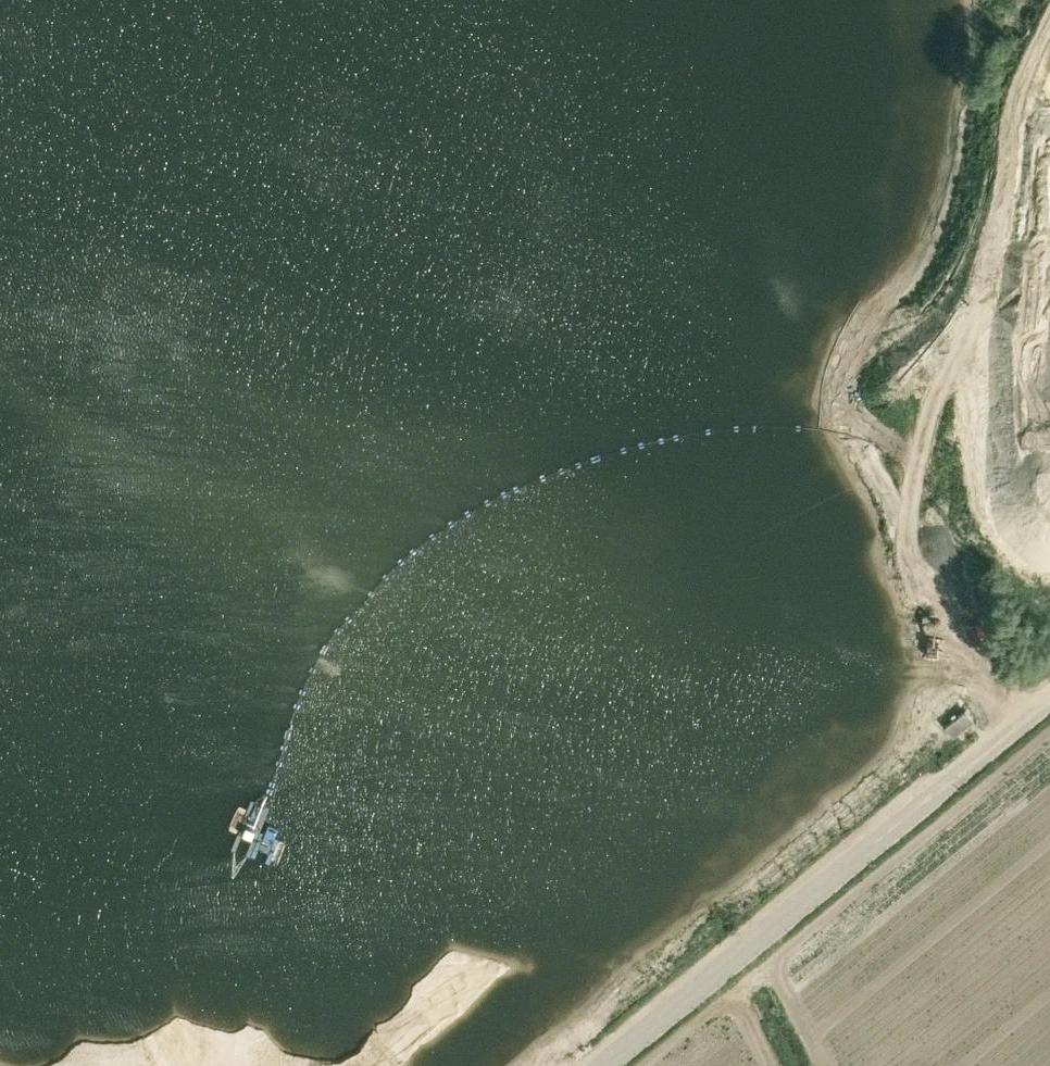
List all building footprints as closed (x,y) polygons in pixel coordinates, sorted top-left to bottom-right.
[(959,736),(975,718),(954,700),(938,718),(959,736)]
